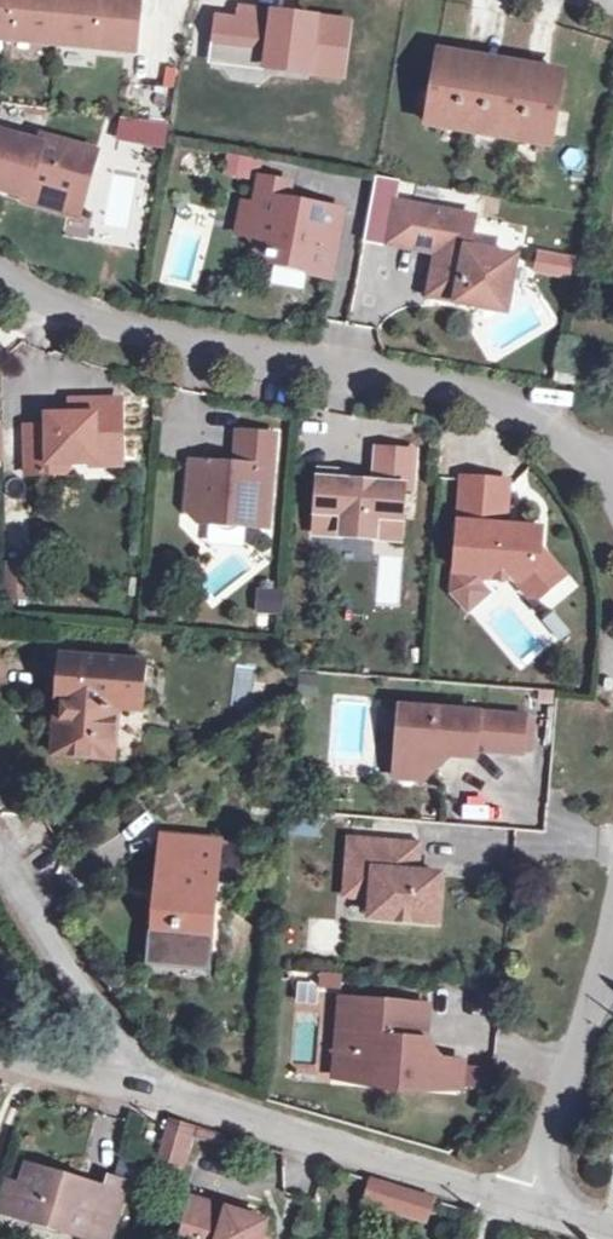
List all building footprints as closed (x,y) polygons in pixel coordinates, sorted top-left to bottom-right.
[(99,48),(134,52),(138,0),(0,0),(0,38),(99,48)] [(439,56),(427,126),(550,147),(563,77),(439,56)] [(147,122),(122,119),(118,141),(143,145),(147,122)] [(168,126),(147,122),(143,145),(164,148),(168,126)] [(25,196),(27,190),(68,201),(83,193),(94,153),(40,138),(38,145),(0,133),(0,189),(24,196),(25,196)] [(256,181),(260,159),(225,153),(221,175),(256,181)] [(258,179),(255,196),(284,201),(288,184),(258,179)] [(68,201),(27,190),(25,196),(24,196),(22,202),(76,217),(83,193),(68,201)] [(329,279),(341,211),(308,206),(306,217),(288,213),(290,202),(284,201),(255,196),(254,205),(251,218),(254,219),(251,238),(254,245),(259,252),(266,255),(265,259),(274,261),(275,257),(288,259),(287,268),(306,271),(305,275),(329,279)] [(236,235),(251,238),(254,219),(251,218),(254,205),(241,202),(236,235)] [(290,202),(288,213),(306,217),(308,206),(290,202)] [(385,245),(402,248),(411,208),(394,204),(385,245)] [(472,219),(411,208),(402,248),(435,255),(432,270),(441,283),(438,300),(477,308),(490,306),(502,298),(507,286),(512,261),(466,252),(472,219)] [(562,268),(534,263),(531,281),(559,285),(562,268)] [(577,276),(578,270),(562,268),(559,285),(567,287),(569,275),(577,276)] [(441,283),(432,270),(426,298),(438,300),(441,283)] [(490,306),(477,308),(501,312),(507,286),(502,298),(490,306)] [(553,373),(551,383),(573,388),(575,377),(553,373)] [(45,428),(25,428),(25,475),(48,475),(47,463),(63,463),(91,462),(91,453),(118,452),(117,402),(86,402),(86,416),(78,417),(78,411),(69,411),(69,417),(45,417),(45,428)] [(69,403),(69,411),(78,411),(78,417),(86,416),(86,402),(69,403)] [(232,467),(189,464),(186,497),(201,498),(200,512),(200,523),(250,526),(251,511),(267,512),(272,437),(236,434),(232,467)] [(91,453),(91,462),(118,462),(118,452),(91,453)] [(317,483),(312,535),(371,539),(373,518),(397,520),(400,490),(408,490),(411,455),(375,452),(373,487),(346,485),(346,477),(317,475),(317,483)] [(47,463),(48,475),(63,475),(63,463),(47,463)] [(461,481),(454,572),(482,574),(482,580),(516,582),(520,577),(540,599),(563,579),(543,557),(539,556),(541,533),(500,530),(504,484),(461,481)] [(185,511),(200,512),(201,498),(186,497),(185,511)] [(251,511),(250,526),(265,527),(267,512),(251,511)] [(373,518),(371,539),(396,541),(397,520),(373,518)] [(482,574),(454,572),(453,595),(473,613),(490,594),(481,586),(482,580),(482,574)] [(520,577),(516,582),(535,604),(540,599),(520,577)] [(257,591),(255,614),(278,616),(280,593),(257,591)] [(32,698),(46,699),(43,753),(103,757),(106,703),(135,704),(136,659),(34,654),(32,698)] [(252,709),(256,665),(235,663),(230,707),(252,709)] [(470,759),(471,752),(516,756),(519,720),(397,709),(392,766),(419,768),(432,769),(440,762),(441,756),(441,749),(449,750),(448,757),(470,759)] [(441,749),(441,756),(448,757),(449,750),(441,749)] [(392,766),(391,780),(418,782),(419,768),(392,766)] [(155,882),(157,882),(155,971),(208,972),(210,883),(215,883),(216,832),(156,831),(155,882)] [(412,849),(346,843),(341,896),(367,898),(365,918),(430,924),(435,878),(410,876),(412,849)] [(317,972),(315,988),(341,991),(342,974),(317,972)] [(329,1080),(347,1082),(351,1052),(358,1053),(359,1039),(350,1038),(338,1028),(340,1002),(335,1002),(329,1080)] [(347,1082),(373,1084),(373,1071),(396,1073),(395,1085),(454,1090),(456,1064),(434,1062),(416,1061),(417,1044),(421,1009),(340,1002),(338,1028),(350,1038),(359,1039),(358,1053),(351,1052),(347,1082)] [(416,1061),(434,1062),(417,1044),(416,1061)] [(373,1071),(373,1084),(395,1085),(396,1073),(373,1071)] [(154,1166),(179,1174),(195,1120),(177,1115),(176,1121),(168,1119),(158,1152),(156,1162),(154,1166)] [(201,1128),(198,1137),(227,1146),(230,1137),(201,1128)] [(21,1197),(13,1228),(55,1238),(113,1238),(126,1191),(106,1186),(103,1195),(27,1177),(21,1197)] [(395,1221),(404,1193),(377,1184),(370,1210),(395,1221)] [(404,1193),(395,1221),(427,1232),(435,1203),(404,1193)] [(21,1197),(6,1194),(0,1216),(0,1225),(13,1228),(21,1197)] [(278,1223),(206,1202),(195,1238),(273,1238),(278,1223)]
